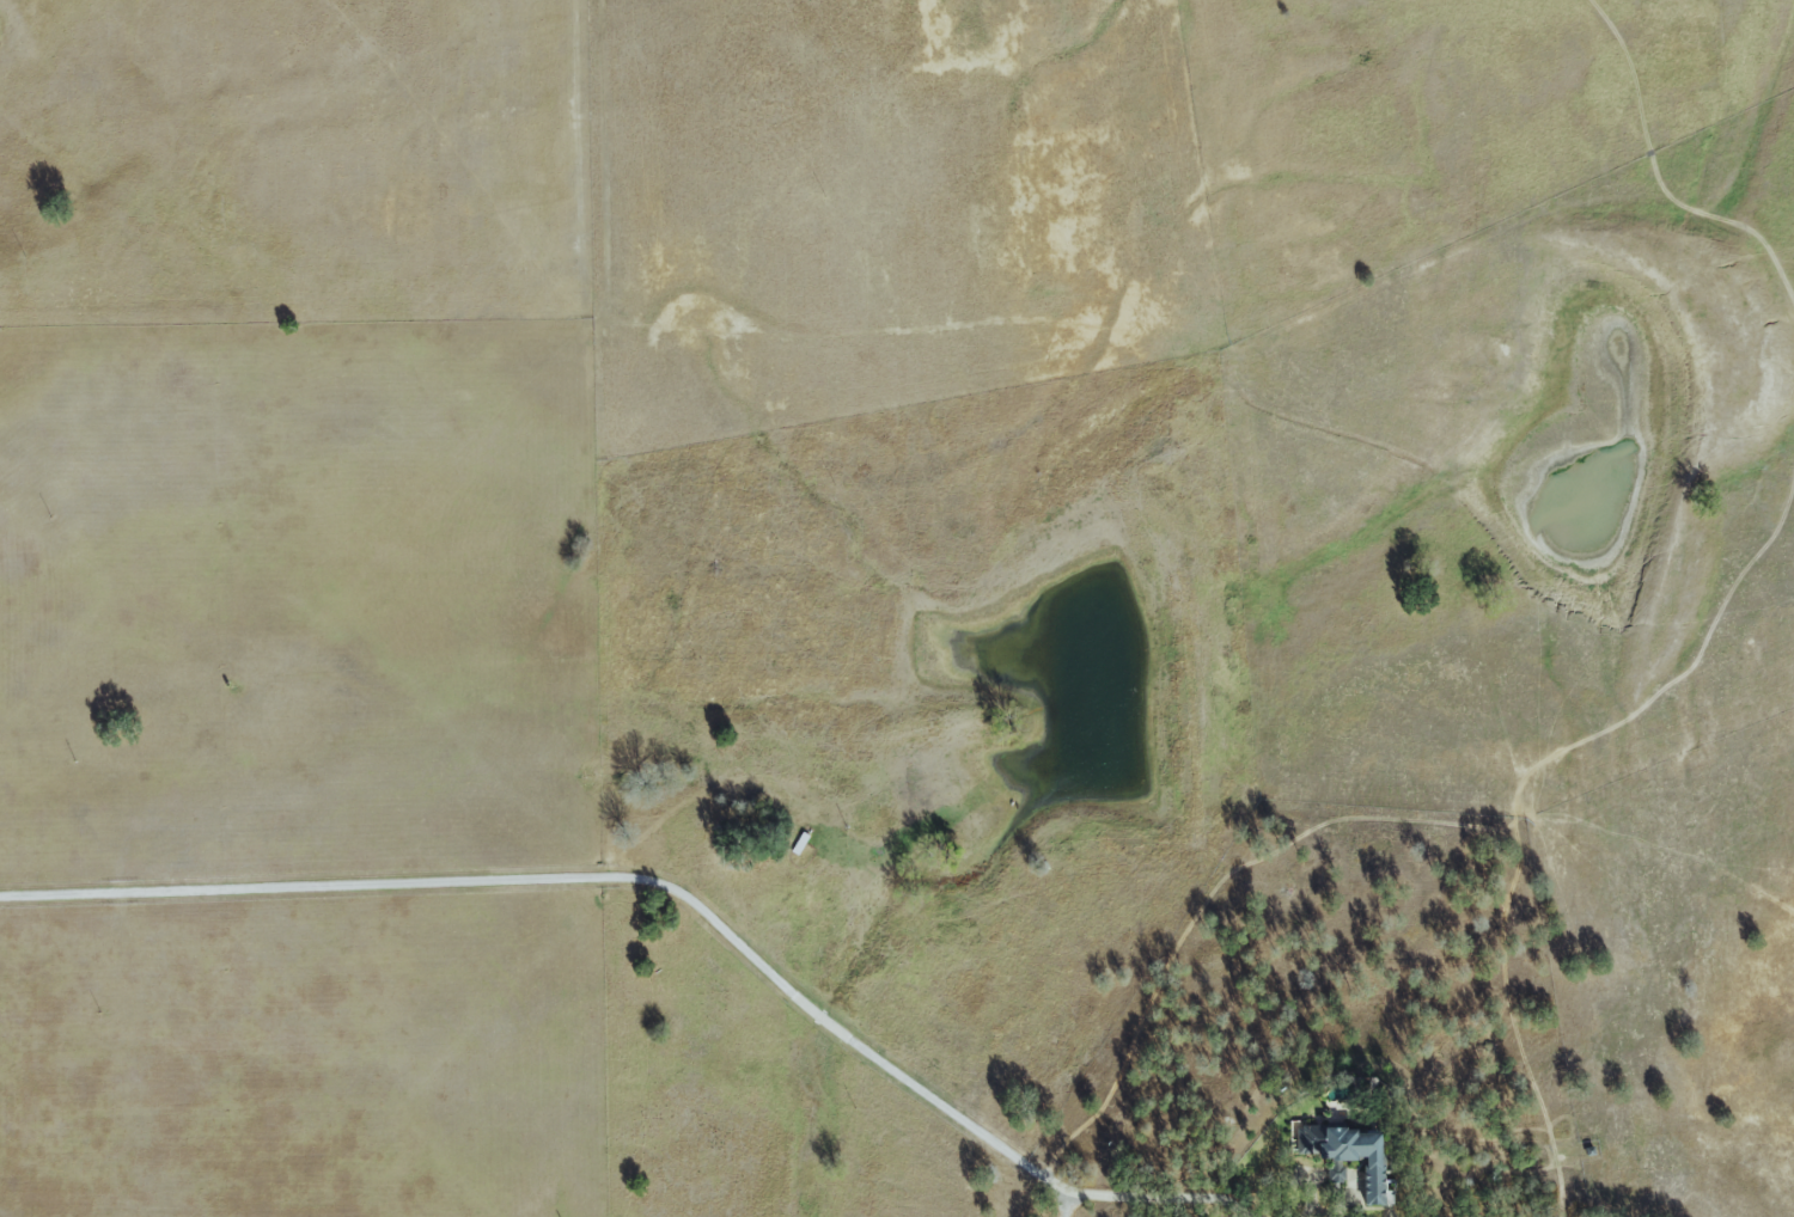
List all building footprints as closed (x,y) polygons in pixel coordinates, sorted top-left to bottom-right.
[(1375,1205),(1395,1204),(1393,1126),(1304,1129),(1305,1153),(1332,1152),(1332,1161),(1373,1160),(1375,1205)] [(1336,1165),(1336,1182),(1351,1182),(1352,1165),(1336,1165)]
